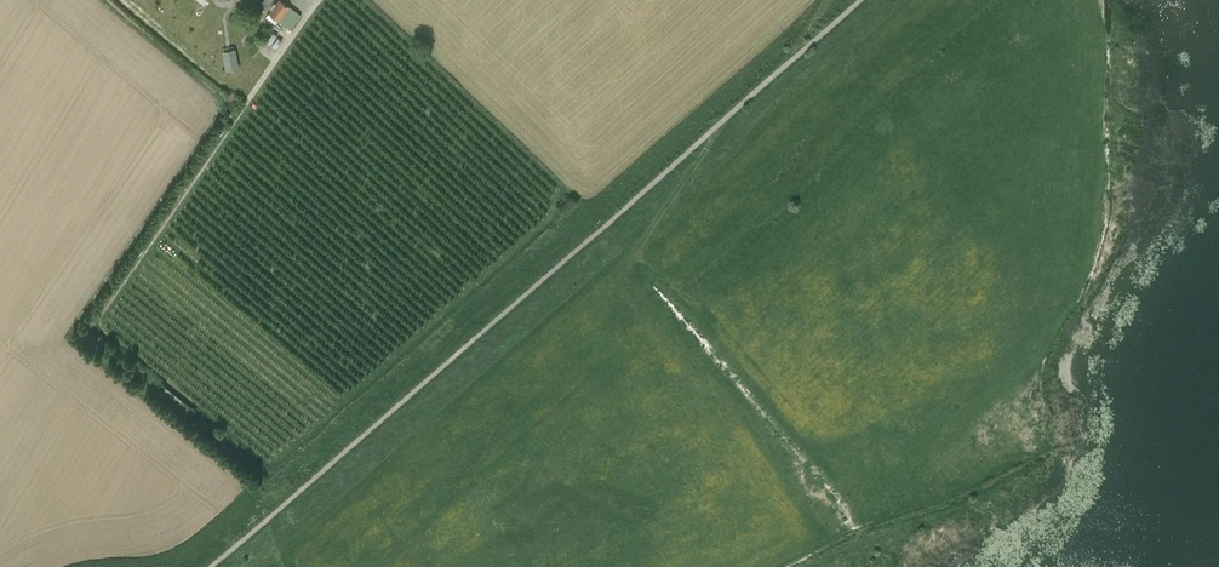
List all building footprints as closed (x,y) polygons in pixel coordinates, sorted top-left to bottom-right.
[(302,16),(282,0),(278,0),(269,12),(291,30),(302,16)] [(248,38),(244,42),(249,46),(253,41),(248,38)] [(222,50),(227,70),(240,67),(235,47),(222,50)]
